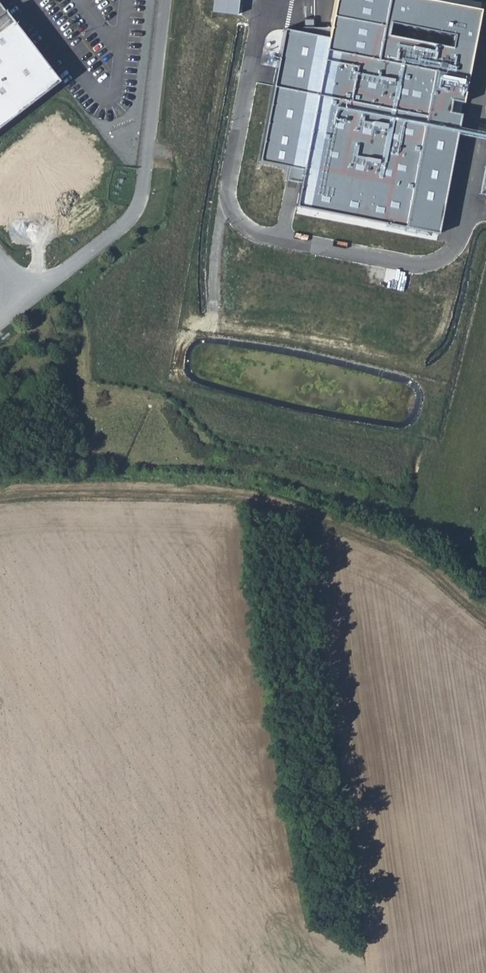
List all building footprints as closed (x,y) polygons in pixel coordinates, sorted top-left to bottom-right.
[(57,71),(1,0),(0,0),(0,114),(57,71)] [(209,14),(235,19),(238,0),(211,0),(209,14)] [(428,0),(334,0),(326,39),(286,31),(261,162),(303,170),(296,205),(437,233),(460,115),(447,112),(449,101),(462,103),(481,10),(428,0)]
